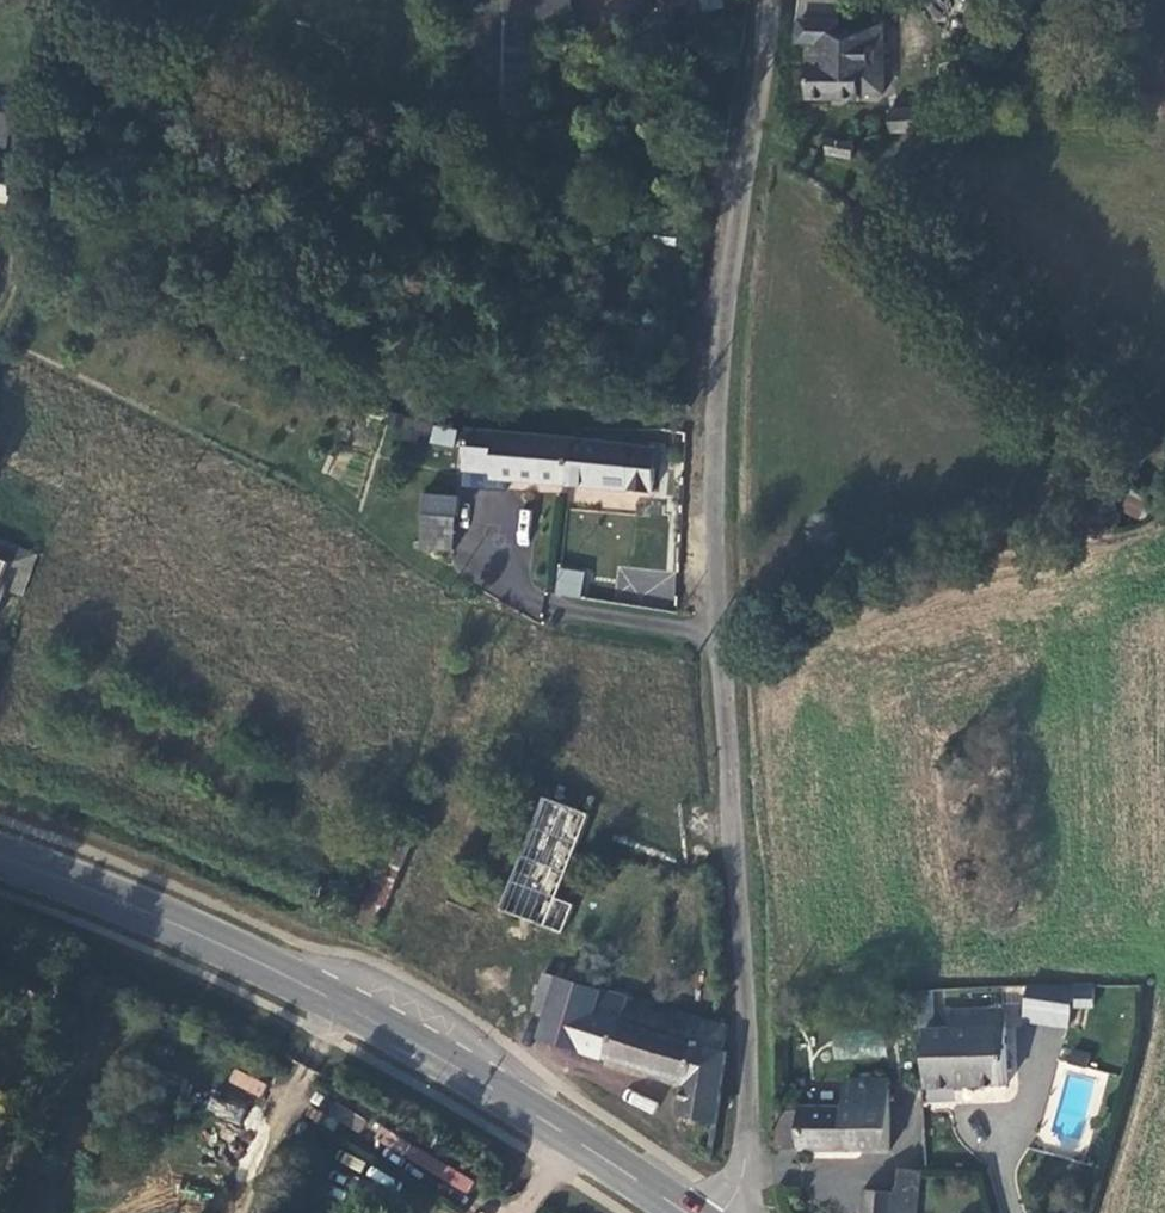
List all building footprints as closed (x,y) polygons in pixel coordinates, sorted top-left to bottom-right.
[(796,21),(803,21),(803,44),(812,44),(810,97),(862,96),(862,90),(886,90),(885,38),(841,39),(841,19),(842,0),(798,0),(796,21)] [(884,19),(841,19),(841,39),(885,38),(884,19)] [(891,127),(914,129),(914,125),(920,124),(921,117),(915,118),(916,113),(891,113),(891,127)] [(831,144),(830,154),(852,157),(854,148),(831,144)] [(443,455),(445,437),(424,431),(421,451),(443,455)] [(460,476),(468,476),(470,439),(462,438),(460,476)] [(493,484),(562,488),(565,445),(470,439),(468,476),(485,477),(493,484)] [(621,449),(565,445),(562,488),(618,492),(621,449)] [(420,486),(419,504),(452,505),(453,488),(420,486)] [(419,504),(418,539),(451,541),(452,505),(419,504)] [(6,563),(15,544),(0,537),(0,560),(6,563)] [(32,550),(15,544),(6,563),(0,560),(0,618),(32,550)] [(553,596),(581,599),(584,570),(556,567),(553,596)] [(619,597),(653,591),(649,572),(615,578),(619,597)] [(556,894),(584,822),(590,810),(549,794),(545,803),(505,907),(562,930),(574,901),(556,894)] [(392,829),(355,913),(366,918),(374,900),(379,902),(408,836),(392,829)] [(538,1037),(636,1071),(648,1033),(658,1036),(665,1010),(574,978),(540,967),(526,1008),(545,1014),(538,1037)] [(1071,990),(1025,983),(1021,1007),(1067,1013),(1071,990)] [(946,1026),(1005,1023),(1005,1006),(945,1008),(946,1026)] [(689,1129),(688,1157),(713,1163),(721,1054),(726,1032),(665,1010),(658,1036),(648,1033),(636,1071),(679,1086),(671,1122),(689,1129)] [(926,1026),(928,1083),(1007,1080),(1005,1023),(946,1026),(926,1026)] [(261,1095),(266,1081),(232,1070),(227,1084),(261,1095)] [(883,1150),(888,1080),(843,1082),(843,1105),(775,1108),(775,1144),(883,1150)] [(917,1106),(916,1086),(897,1086),(895,1104),(917,1106)] [(427,1152),(421,1161),(463,1192),(470,1183),(427,1152)] [(863,1212),(911,1212),(914,1170),(887,1169),(888,1164),(867,1163),(863,1212)]
